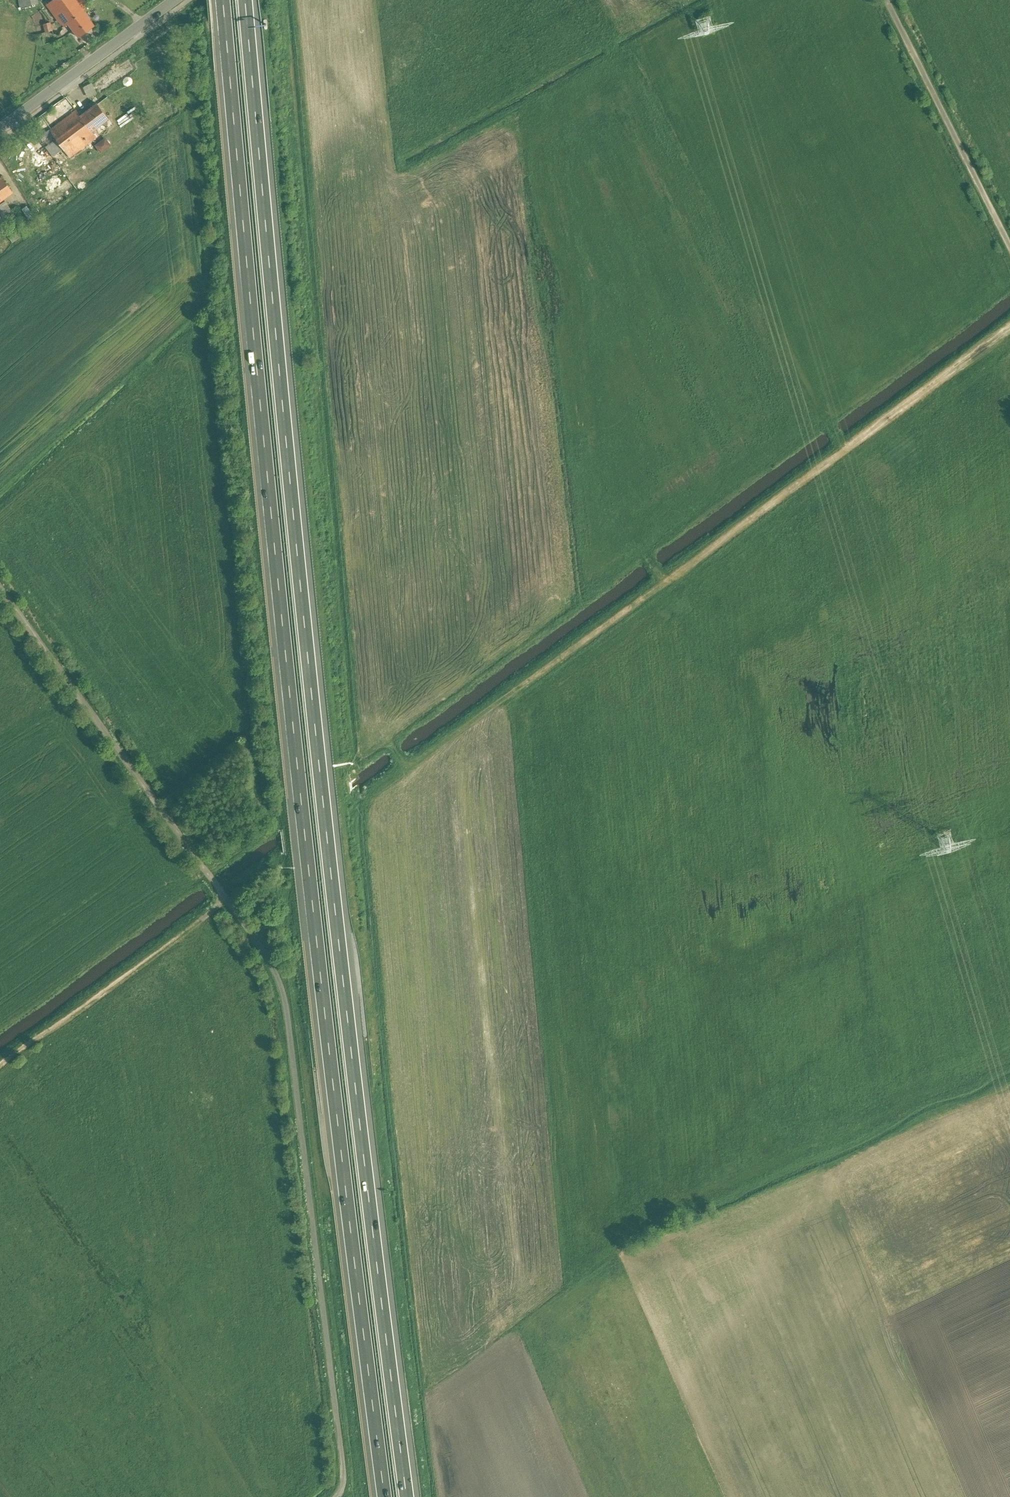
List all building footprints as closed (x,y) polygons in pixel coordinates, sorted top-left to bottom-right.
[(47,3),(63,27),(69,23),(78,36),(95,24),(84,9),(87,6),(82,0),(52,0),(47,3)] [(46,31),(54,29),(52,21),(44,23),(46,31)] [(84,86),(89,97),(97,93),(92,82),(84,86)] [(161,92),(153,97),(160,110),(169,106),(161,92)] [(79,105),(49,125),(68,153),(117,120),(105,103),(87,116),(79,105)] [(109,139),(97,141),(99,154),(111,151),(109,139)] [(72,161),(50,178),(55,185),(77,168),(72,161)] [(23,186),(9,168),(0,175),(0,203),(23,186)] [(12,210),(5,200),(0,204),(0,210),(4,216),(12,210)]
